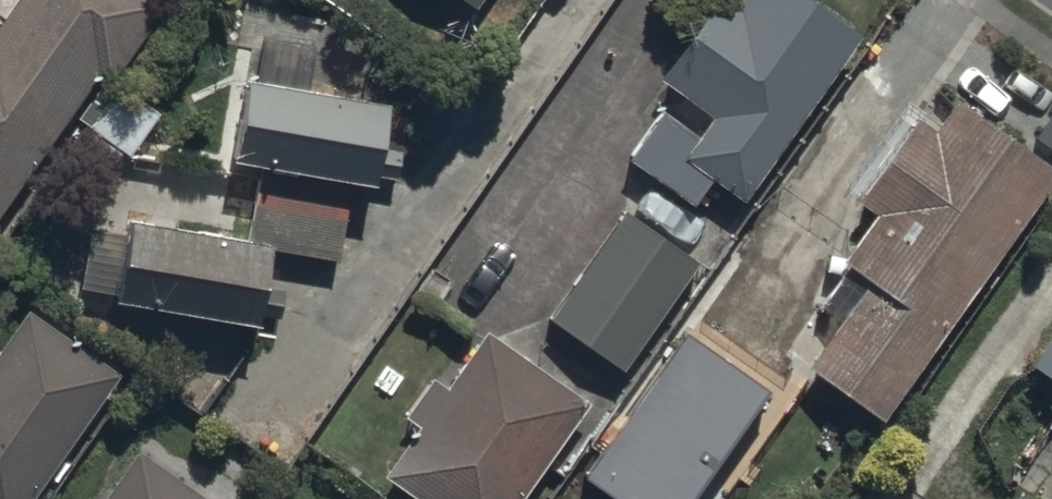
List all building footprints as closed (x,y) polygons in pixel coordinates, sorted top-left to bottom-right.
[(103,80),(118,91),(171,16),(149,0),(27,0),(14,18),(0,38),(0,225),(103,80)] [(477,22),(493,0),(447,0),(477,22)] [(715,189),(746,211),(776,169),(862,48),(794,0),(745,0),(676,98),(716,126),(703,143),(659,112),(630,154),(703,206),(715,189)] [(247,79),(230,162),(380,193),(398,110),(247,79)] [(152,129),(109,99),(66,165),(100,188),(114,167),(122,172),(152,129)] [(877,290),(811,384),(885,436),(952,343),(1051,202),(1051,176),(960,111),(940,140),(921,127),(860,213),(879,226),(847,269),(877,290)] [(263,180),(247,250),(132,229),(118,305),(266,332),(280,257),(345,271),(360,201),(263,180)] [(544,323),(628,381),(709,267),(625,209),(544,323)] [(647,498),(703,498),(831,319),(742,256),(595,463),(647,498)] [(129,376),(37,312),(0,364),(0,498),(42,498),(129,376)] [(492,340),(389,484),(410,498),(532,498),(593,412),(492,340)] [(1051,393),(1051,351),(1032,379),(1051,393)] [(138,456),(107,498),(199,498),(138,456)]
